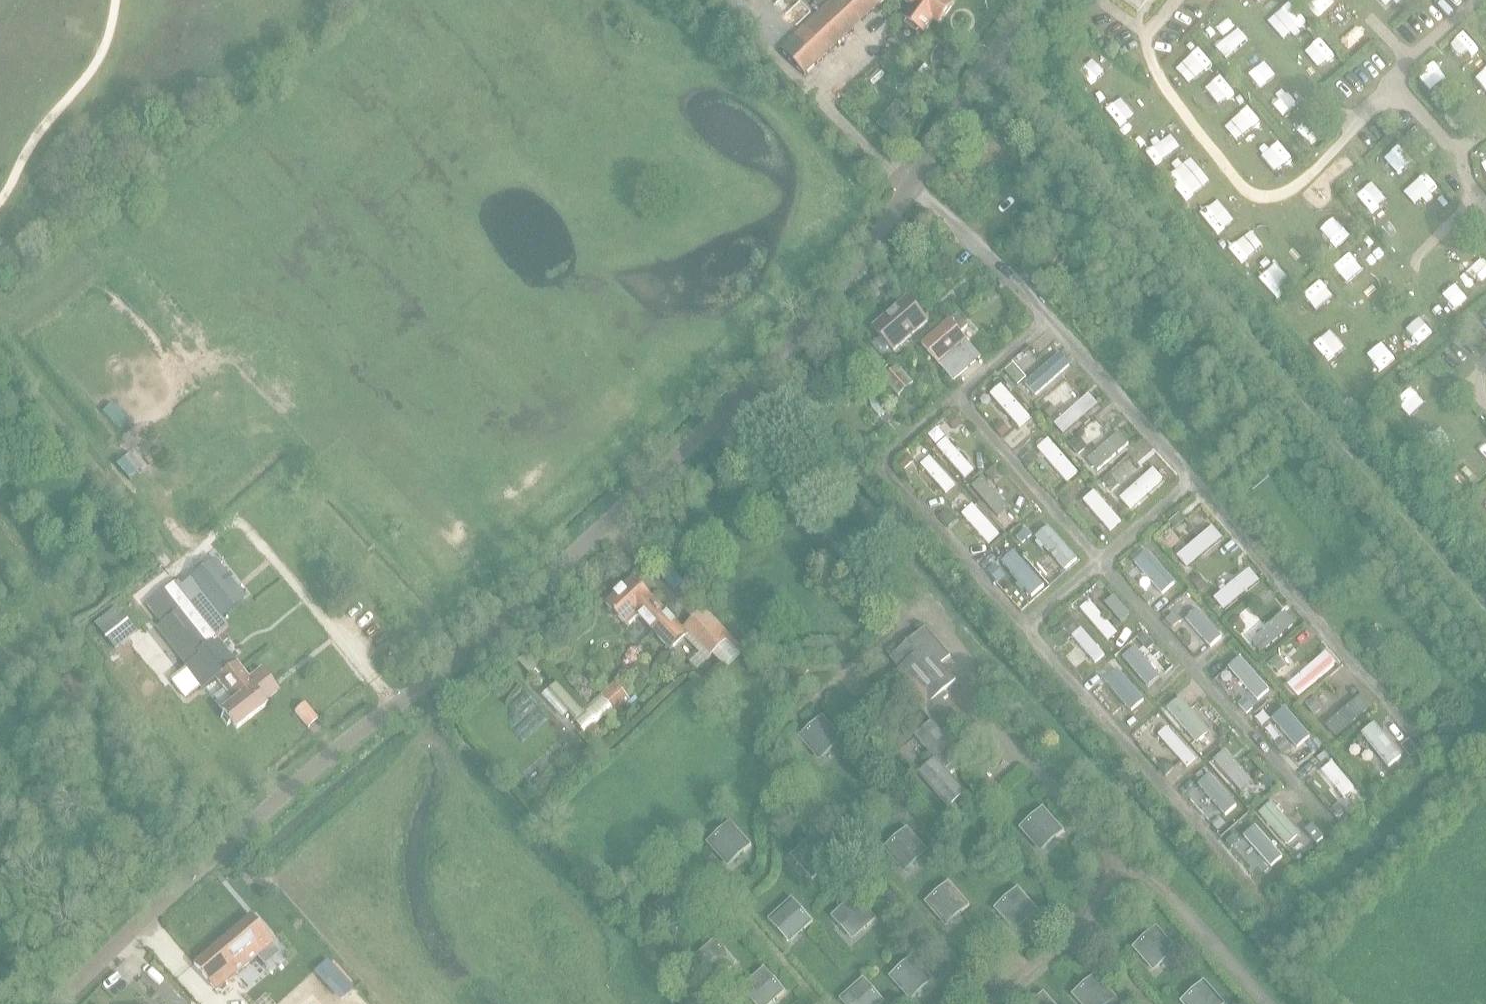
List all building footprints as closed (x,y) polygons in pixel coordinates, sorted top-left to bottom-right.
[(807,76),(888,0),(835,0),(783,49),(807,76)] [(950,0),(897,0),(912,9),(905,21),(928,35),(935,22),(949,30),(962,7),(950,0)] [(1149,0),(1122,0),(1139,13),(1149,0)] [(876,327),(897,350),(930,320),(927,318),(909,297),(876,327)] [(923,346),(955,382),(982,358),(960,333),(969,325),(958,314),(923,346)] [(1061,352),(1026,383),(1036,394),(1071,363),(1061,352)] [(882,378),(900,396),(917,380),(899,362),(882,378)] [(1014,362),(1005,370),(1018,384),(1027,376),(1014,362)] [(991,394),(1019,427),(1030,417),(1001,385),(991,394)] [(1064,434),(1098,404),(1089,394),(1072,409),(1068,405),(1058,414),(1062,418),(1055,424),(1064,434)] [(1119,432),(1088,460),(1097,471),(1129,443),(1119,432)] [(975,471),(946,438),(937,446),(965,479),(975,471)] [(1038,448),(1067,482),(1078,472),(1049,438),(1038,448)] [(921,464),(946,493),(955,485),(930,456),(921,464)] [(1153,469),(1121,498),(1130,509),(1163,479),(1153,469)] [(972,486),(999,518),(1010,509),(992,488),(994,486),(989,480),(986,482),(982,477),(972,486)] [(1083,500),(1110,531),(1121,521),(1094,491),(1083,500)] [(999,534),(973,505),(962,514),(989,544),(999,534)] [(1037,537),(1066,569),(1078,558),(1049,526),(1037,537)] [(1212,527),(1177,557),(1187,568),(1222,539),(1212,527)] [(1045,585),(1015,551),(1003,561),(1022,583),(1019,586),(1024,591),(1026,589),(1033,596),(1045,585)] [(1136,562),(1163,593),(1176,582),(1149,551),(1136,562)] [(222,617),(244,599),(213,561),(191,579),(187,574),(175,584),(148,605),(211,683),(230,667),(243,683),(237,688),(242,695),(224,709),(239,727),(268,704),(265,701),(279,690),(262,668),(249,679),(236,663),(237,662),(217,636),(229,626),(222,617)] [(1224,611),(1260,582),(1250,569),(1226,589),(1224,586),(1221,589),(1223,592),(1214,599),(1224,611)] [(655,600),(655,601),(634,579),(607,604),(628,627),(639,616),(672,652),(689,636),(655,600)] [(1105,603),(1122,622),(1132,613),(1115,595),(1105,603)] [(1081,609),(1109,641),(1118,633),(1090,601),(1081,609)] [(688,626),(727,666),(744,649),(706,609),(688,626)] [(1187,619),(1211,645),(1222,636),(1198,609),(1187,619)] [(1285,613),(1252,641),(1262,653),(1295,624),(1285,613)] [(103,632),(115,648),(137,631),(124,616),(103,632)] [(920,774),(950,807),(965,793),(949,776),(954,771),(951,768),(963,757),(946,739),(951,734),(949,731),(961,719),(944,700),(949,696),(945,692),(955,682),(940,666),(951,656),(926,628),(892,659),(902,669),(893,677),(933,722),(916,738),(936,760),(920,774)] [(1072,636),(1095,663),(1104,655),(1081,628),(1072,636)] [(1123,657),(1148,686),(1161,675),(1135,646),(1123,657)] [(517,661),(530,675),(545,661),(532,647),(517,661)] [(1324,655),(1289,685),(1299,696),(1334,666),(1324,655)] [(1229,667),(1258,700),(1270,689),(1241,657),(1229,667)] [(1105,674),(1129,700),(1138,692),(1114,666),(1105,674)] [(549,689),(576,718),(584,711),(556,682),(549,689)] [(630,700),(614,682),(599,695),(615,713),(630,700)] [(1234,701),(1247,716),(1256,709),(1243,693),(1234,701)] [(1361,696),(1326,725),(1336,737),(1370,708),(1361,696)] [(1169,708),(1198,742),(1211,731),(1182,697),(1169,708)] [(297,710),(311,726),(320,717),(307,701),(297,710)] [(1269,713),(1299,747),(1309,737),(1280,704),(1269,713)] [(837,743),(839,745),(846,738),(823,715),(800,737),(808,744),(812,741),(825,755),(837,743)] [(1363,733),(1390,766),(1403,755),(1376,723),(1363,733)] [(1159,735),(1187,767),(1196,759),(1167,727),(1159,735)] [(1214,760),(1242,793),(1253,783),(1225,751),(1214,760)] [(1322,771),(1343,797),(1354,788),(1332,762),(1322,771)] [(1200,784),(1227,814),(1237,804),(1211,775),(1200,784)] [(1300,834),(1283,815),(1284,814),(1284,810),(1280,805),(1277,808),(1272,802),(1260,813),(1288,845),(1300,834)] [(1058,835),(1061,838),(1069,831),(1045,805),(1022,827),(1030,835),(1033,832),(1046,846),(1058,835)] [(744,851),(745,852),(753,844),(731,821),(707,843),(715,851),(718,849),(731,863),(744,851)] [(921,855),(922,857),(930,850),(908,826),(884,848),(892,856),(896,853),(909,866),(921,855)] [(1245,835),(1272,865),(1283,856),(1256,826),(1245,835)] [(806,870),(813,879),(838,858),(818,833),(808,841),(811,844),(796,856),(807,869),(806,870)] [(962,910),(964,911),(971,905),(948,881),(926,901),(934,910),(937,908),(949,921),(962,910)] [(1032,915),(1034,917),(1040,912),(1019,886),(994,906),(1002,915),(1005,913),(1016,927),(1032,915)] [(867,922),(870,925),(878,917),(857,894),(834,915),(842,924),(844,923),(854,934),(867,922)] [(802,925),(805,928),(813,922),(793,898),(769,919),(777,928),(778,927),(788,938),(802,925)] [(193,962),(217,990),(274,941),(250,913),(193,962)] [(1170,955),(1170,956),(1178,950),(1158,926),(1135,945),(1142,954),(1145,951),(1157,966),(1170,955)] [(704,972),(714,983),(738,962),(716,938),(707,946),(710,949),(697,961),(706,971),(704,972)] [(927,984),(929,985),(937,977),(914,955),(893,976),(902,985),(904,983),(915,994),(927,984)] [(355,1001),(317,957),(299,973),(326,1003),(329,1003),(335,999),(339,1003),(351,1003),(355,1001)] [(779,999),(788,991),(765,966),(742,987),(750,996),(752,995),(760,1003),(766,1003),(776,995),(779,999)] [(1110,1003),(1118,996),(1098,972),(1075,992),(1082,1000),(1085,998),(1091,1003),(1107,1003),(1110,1002),(1110,1003)] [(884,1001),(863,978),(841,998),(846,1003),(881,1003),(884,1001)] [(1206,981),(1183,1000),(1187,1003),(1226,1003),(1206,981)] [(1046,991),(1030,1003),(1056,1003),(1046,991)]
